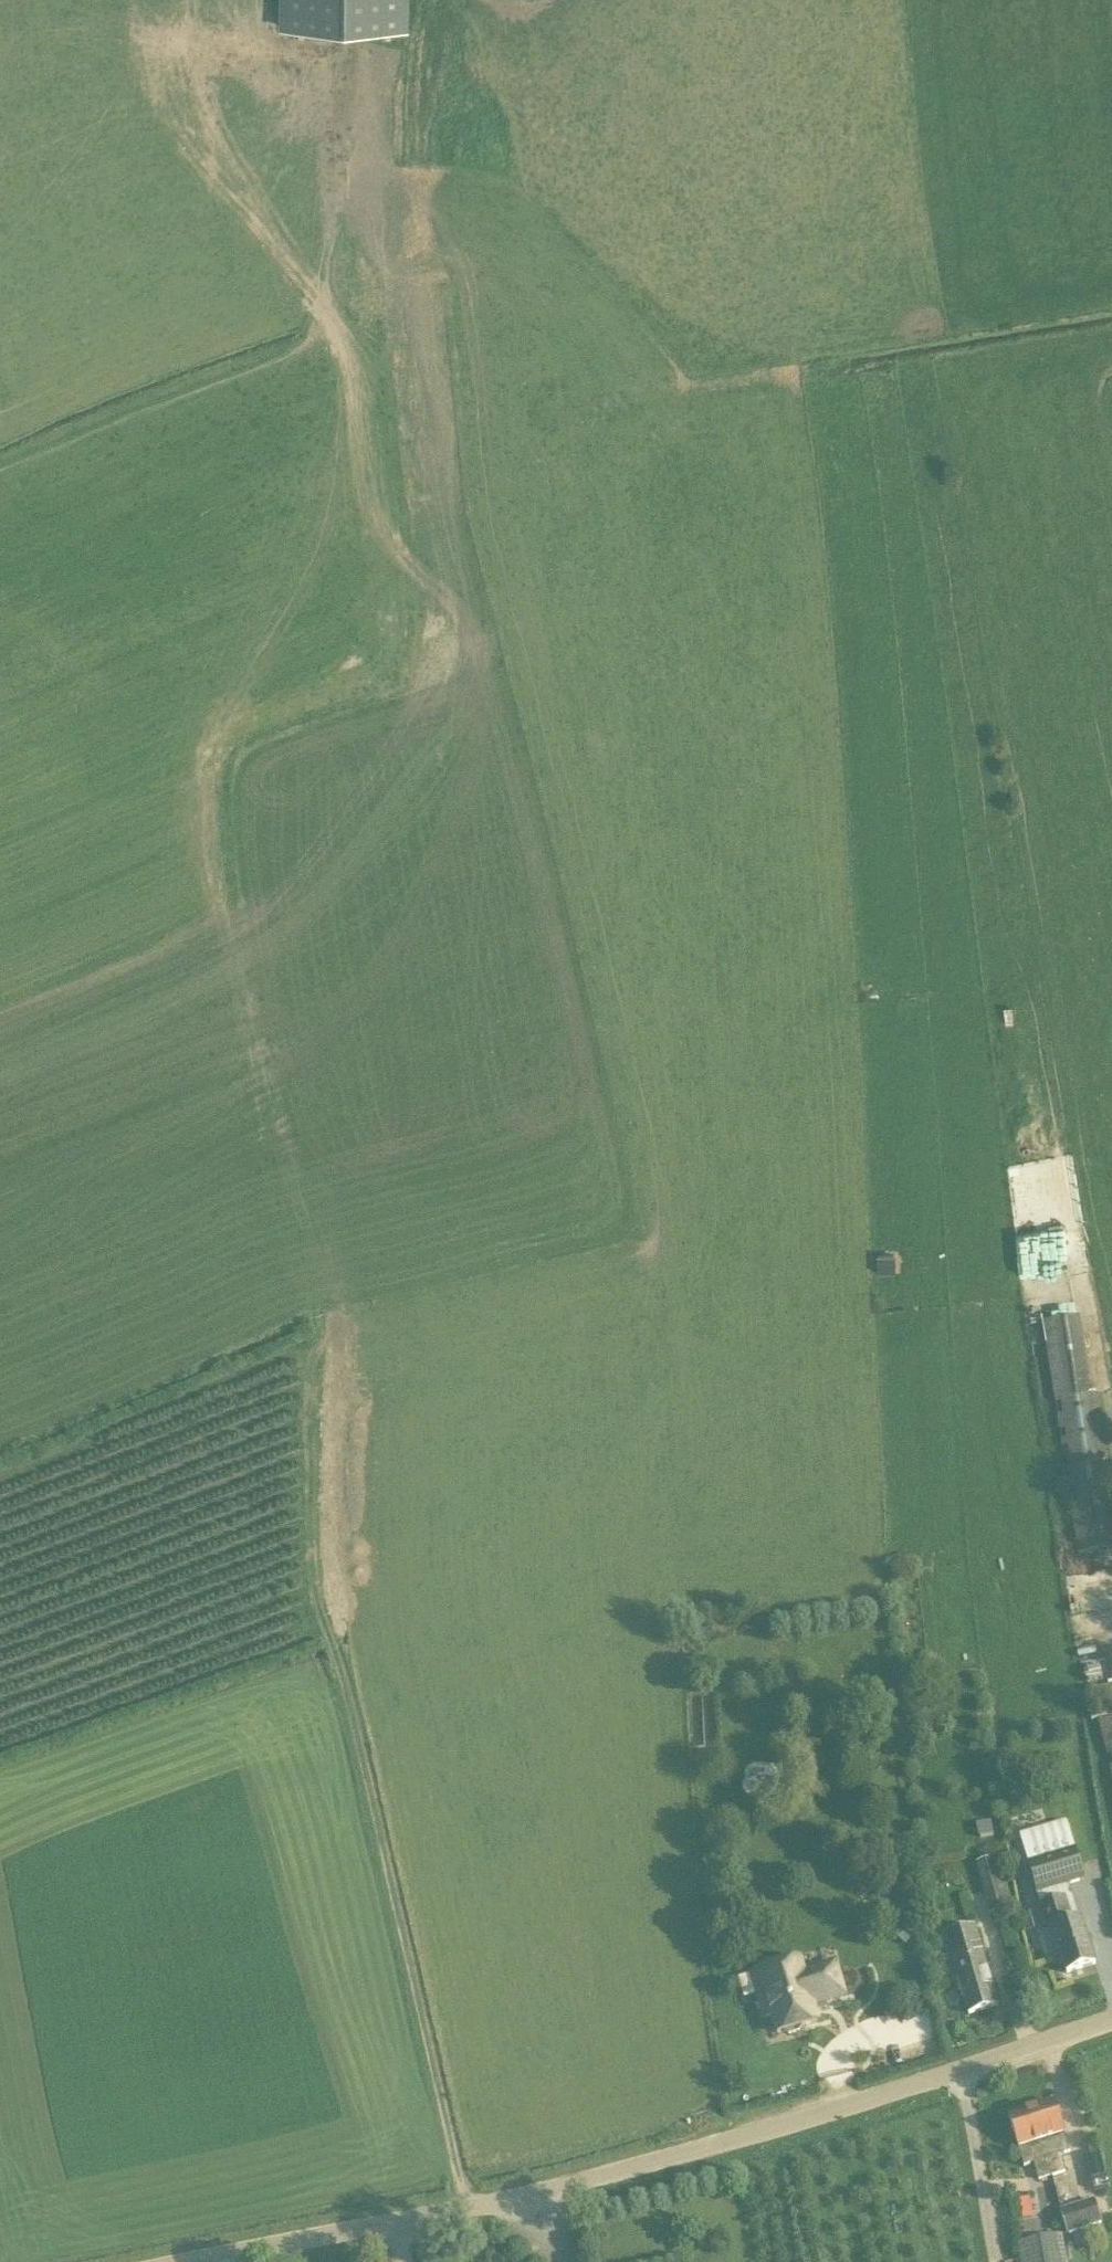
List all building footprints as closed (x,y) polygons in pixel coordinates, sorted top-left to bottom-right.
[(284,26),(406,27),(406,0),(284,0),(284,26)] [(1069,1291),(1040,1293),(1042,1318),(1071,1316),(1069,1291)] [(1071,1536),(1058,1537),(1061,1569),(1080,1567),(1078,1552),(1111,1548),(1111,1535),(1087,1315),(1047,1319),(1071,1536)] [(1072,1635),(1100,1632),(1098,1617),(1070,1619),(1072,1635)] [(1089,1709),(1092,1722),(1097,1721),(1111,1786),(1111,1704),(1089,1709)] [(1046,1932),(1051,1930),(1056,1944),(1066,1976),(1095,1966),(1080,1920),(1076,1922),(1064,1886),(1083,1881),(1065,1821),(1018,1835),(1039,1905),(1036,1906),(1046,1932)] [(993,1836),(991,1822),(978,1825),(980,1838),(993,1836)] [(986,1901),(1008,1895),(997,1857),(975,1862),(986,1901)] [(975,1929),(940,1939),(952,1983),(958,1982),(958,1983),(968,2017),(997,2008),(987,1974),(988,1973),(975,1929)] [(801,2027),(817,2022),(812,2006),(844,1996),(839,1982),(834,1964),(802,1973),(799,1961),(750,1975),(763,2019),(771,2017),(772,2021),(776,2034),(783,2032),(788,2035),(798,2032),(801,2027)] [(1053,2104),(1031,2111),(1052,2178),(1065,2173),(1060,2157),(1070,2154),(1064,2136),(1053,2104)] [(1031,2111),(1008,2118),(1018,2151),(1023,2168),(1033,2165),(1038,2182),(1052,2178),(1031,2111)] [(1101,2152),(1087,2155),(1093,2183),(1108,2179),(1101,2152)] [(1093,2201),(1058,2212),(1066,2237),(1067,2237),(1080,2232),(1101,2226),(1093,2201)] [(1016,2243),(1020,2261),(1066,2261),(1061,2235),(1016,2243)]
